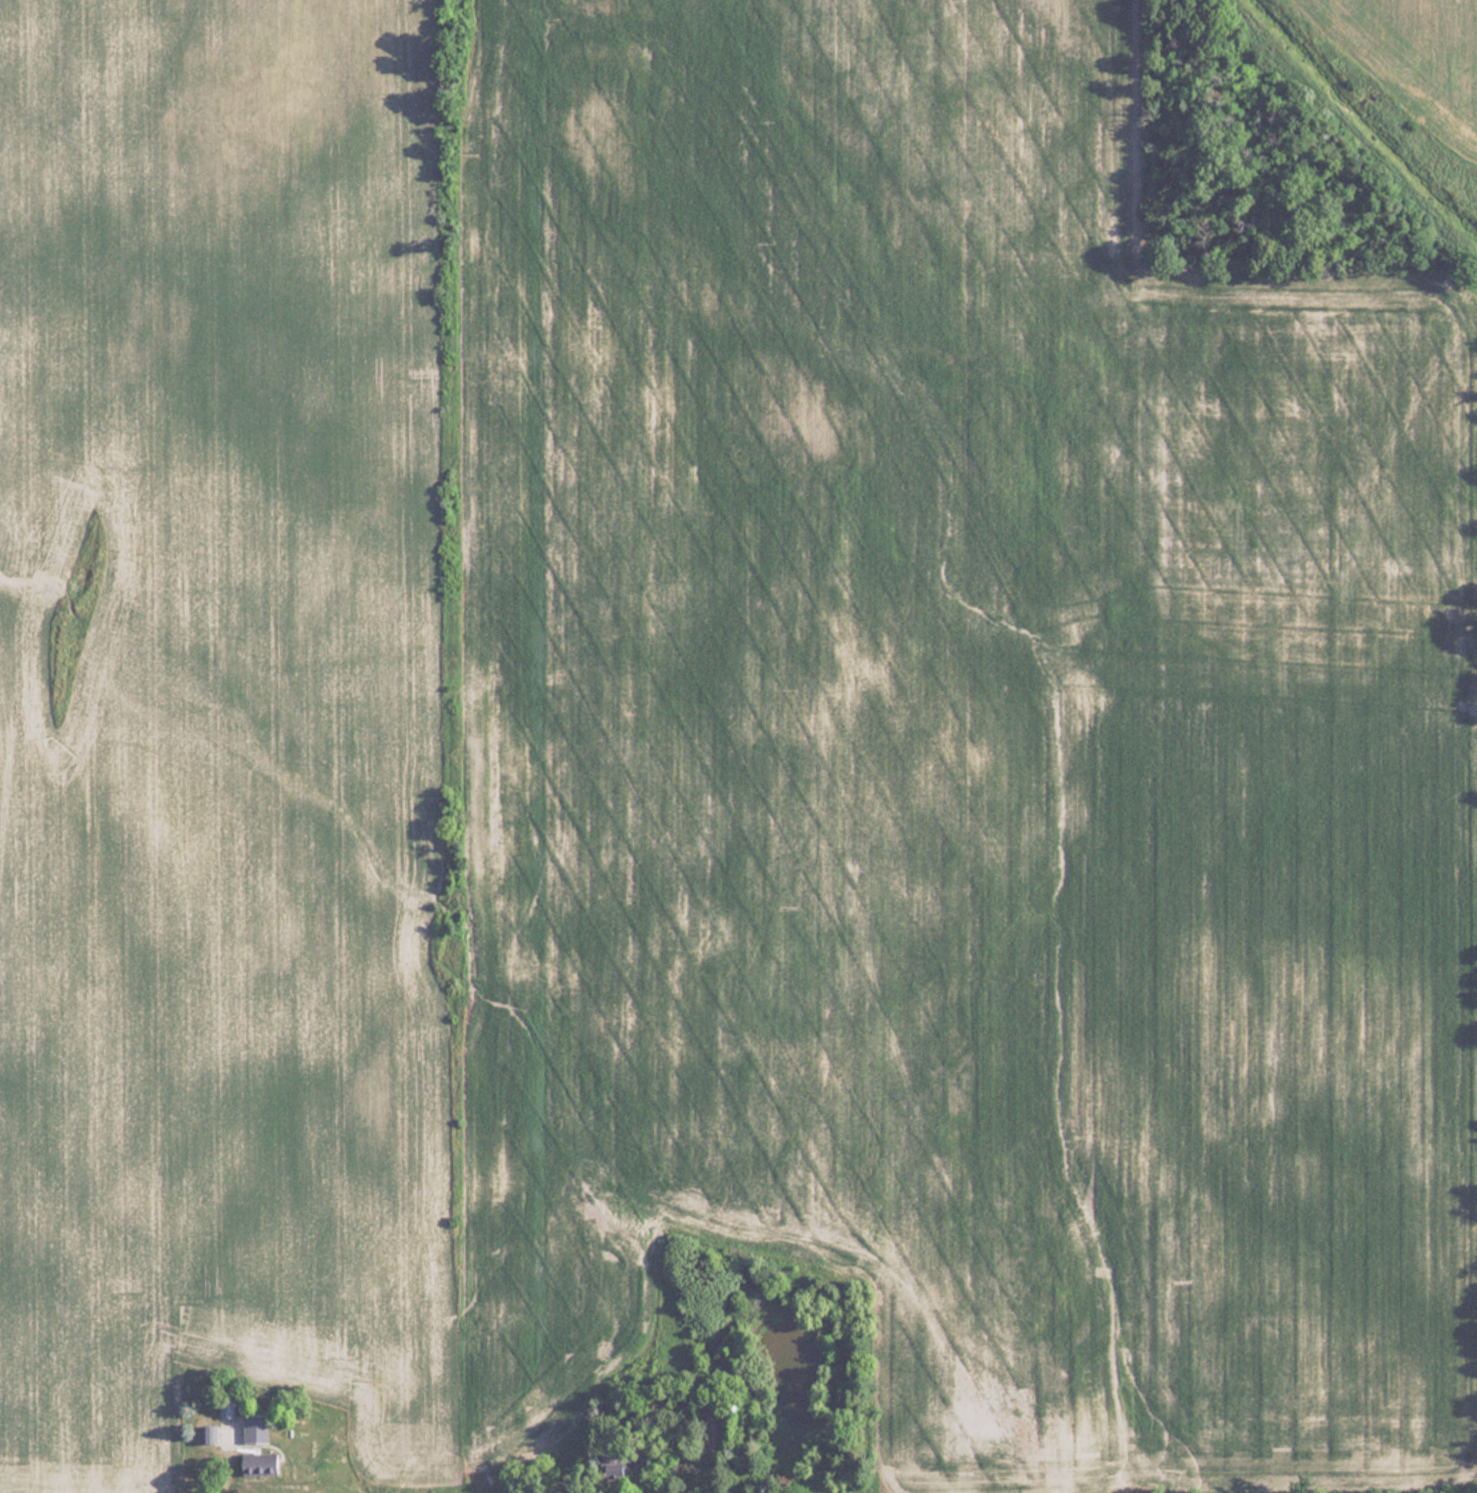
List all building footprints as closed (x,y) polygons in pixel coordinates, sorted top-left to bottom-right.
[(233,1398),(220,1398),(220,1415),(233,1415),(233,1398)] [(244,1441),(269,1441),(269,1413),(244,1413),(244,1441)] [(207,1441),(215,1441),(215,1425),(207,1425),(207,1441)] [(601,1450),(601,1477),(630,1477),(630,1450),(601,1450)] [(243,1452),(243,1473),(278,1473),(278,1452),(243,1452)]
